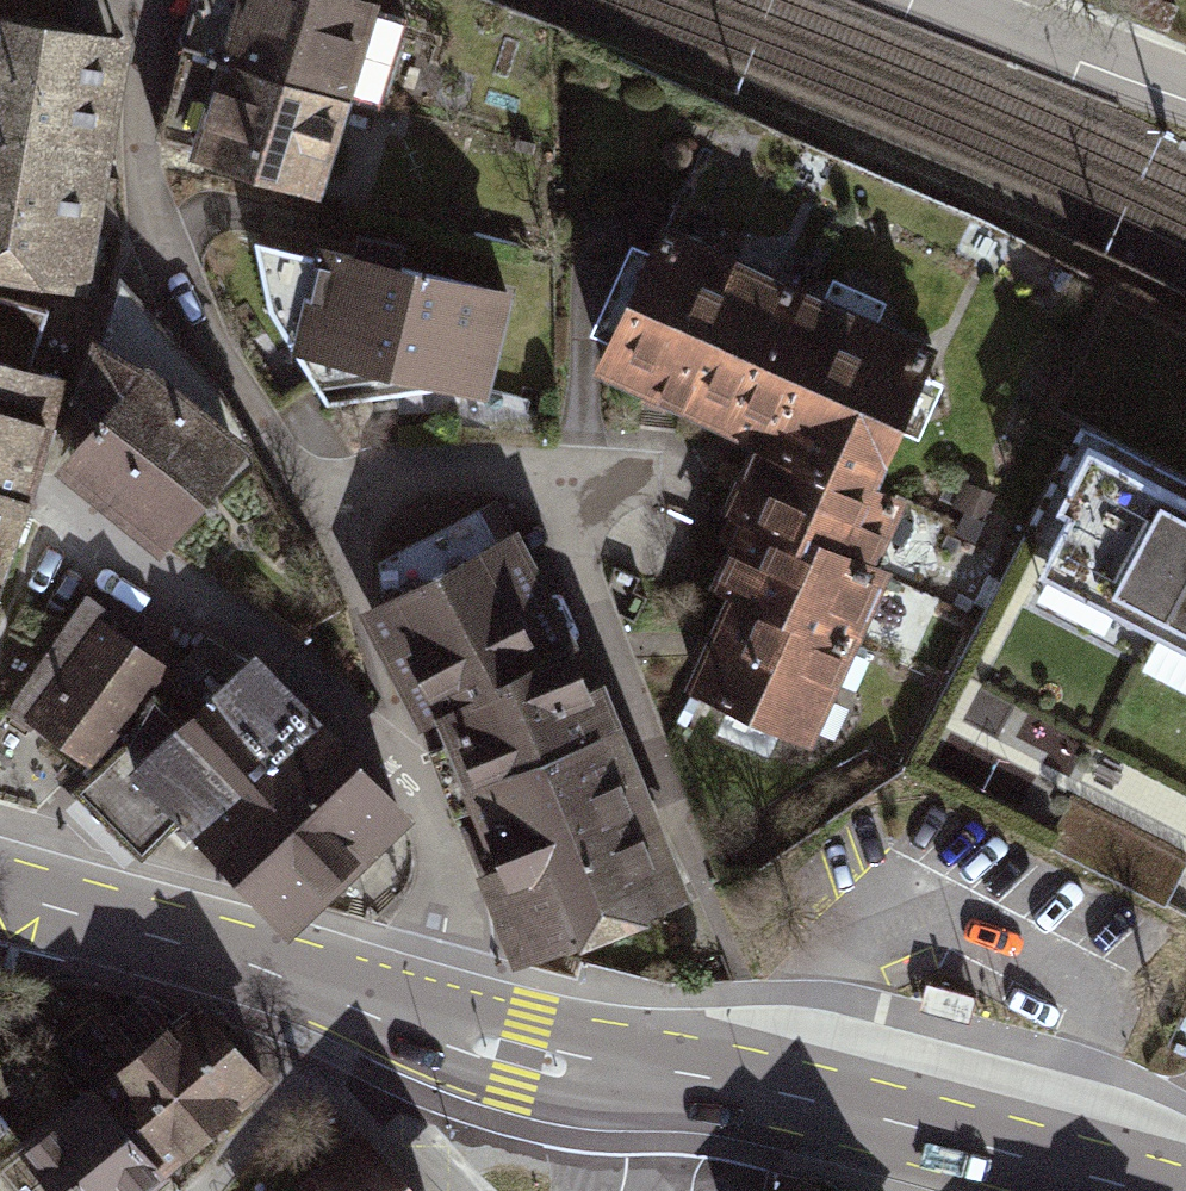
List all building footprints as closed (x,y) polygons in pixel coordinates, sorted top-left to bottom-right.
[(112,80),(119,33),(48,21),(51,0),(0,0),(0,62),(112,80)] [(365,0),(194,0),(181,43),(338,90),(366,0),(365,0)] [(338,90),(181,43),(164,142),(308,186),(338,90)] [(0,62),(0,133),(100,148),(112,80),(0,62)] [(0,133),(0,202),(90,216),(100,148),(0,133)] [(0,202),(0,272),(79,284),(90,216),(0,202)] [(796,283),(651,217),(582,367),(727,433),(796,283)] [(500,291),(304,242),(302,252),(243,237),(255,302),(281,351),(315,402),(433,385),(476,394),(500,291)] [(931,347),(796,283),(727,433),(747,443),(862,497),(931,347)] [(90,442),(68,467),(162,544),(240,452),(248,442),(196,373),(121,285),(70,428),(90,442)] [(20,367),(37,308),(0,297),(0,360),(20,367)] [(42,422),(53,377),(20,367),(0,360),(0,408),(42,422)] [(0,408),(0,490),(20,496),(22,487),(42,422),(0,408)] [(1095,428),(1032,550),(1185,630),(1185,476),(1095,428)] [(862,497),(747,443),(714,513),(730,521),(857,584),(891,512),(862,497)] [(20,496),(0,490),(0,550),(20,496)] [(488,506),(381,559),(383,603),(440,716),(562,655),(488,506)] [(857,584),(730,521),(699,586),(720,596),(846,655),(873,592),(857,584)] [(846,655),(720,596),(678,689),(801,755),(846,655)] [(60,640),(11,709),(35,726),(38,722),(91,759),(160,662),(108,625),(112,619),(85,599),(57,638),(60,640)] [(62,624),(23,601),(15,613),(12,628),(50,645),(62,624)] [(81,786),(146,852),(179,817),(281,922),(302,903),(398,810),(253,659),(210,633),(151,692),(125,740),(81,786)] [(562,655),(440,716),(453,746),(434,754),(458,806),(475,799),(466,777),(606,720),(574,650),(562,655)] [(466,777),(475,799),(488,831),(560,803),(608,926),(677,895),(606,720),(466,777)] [(560,803),(488,831),(503,870),(485,877),(518,961),(608,926),(560,803)] [(978,995),(926,981),(918,1009),(970,1023),(978,995)] [(62,1044),(97,1088),(161,1164),(256,1084),(194,1010),(183,1019),(144,999),(111,1019),(104,1010),(62,1044)] [(60,1190),(131,1190),(161,1164),(97,1088),(24,1150),(60,1190)] [(303,1190),(403,1190),(353,1141),(303,1190)] [(791,1190),(823,1190),(807,1175),(791,1190)]
